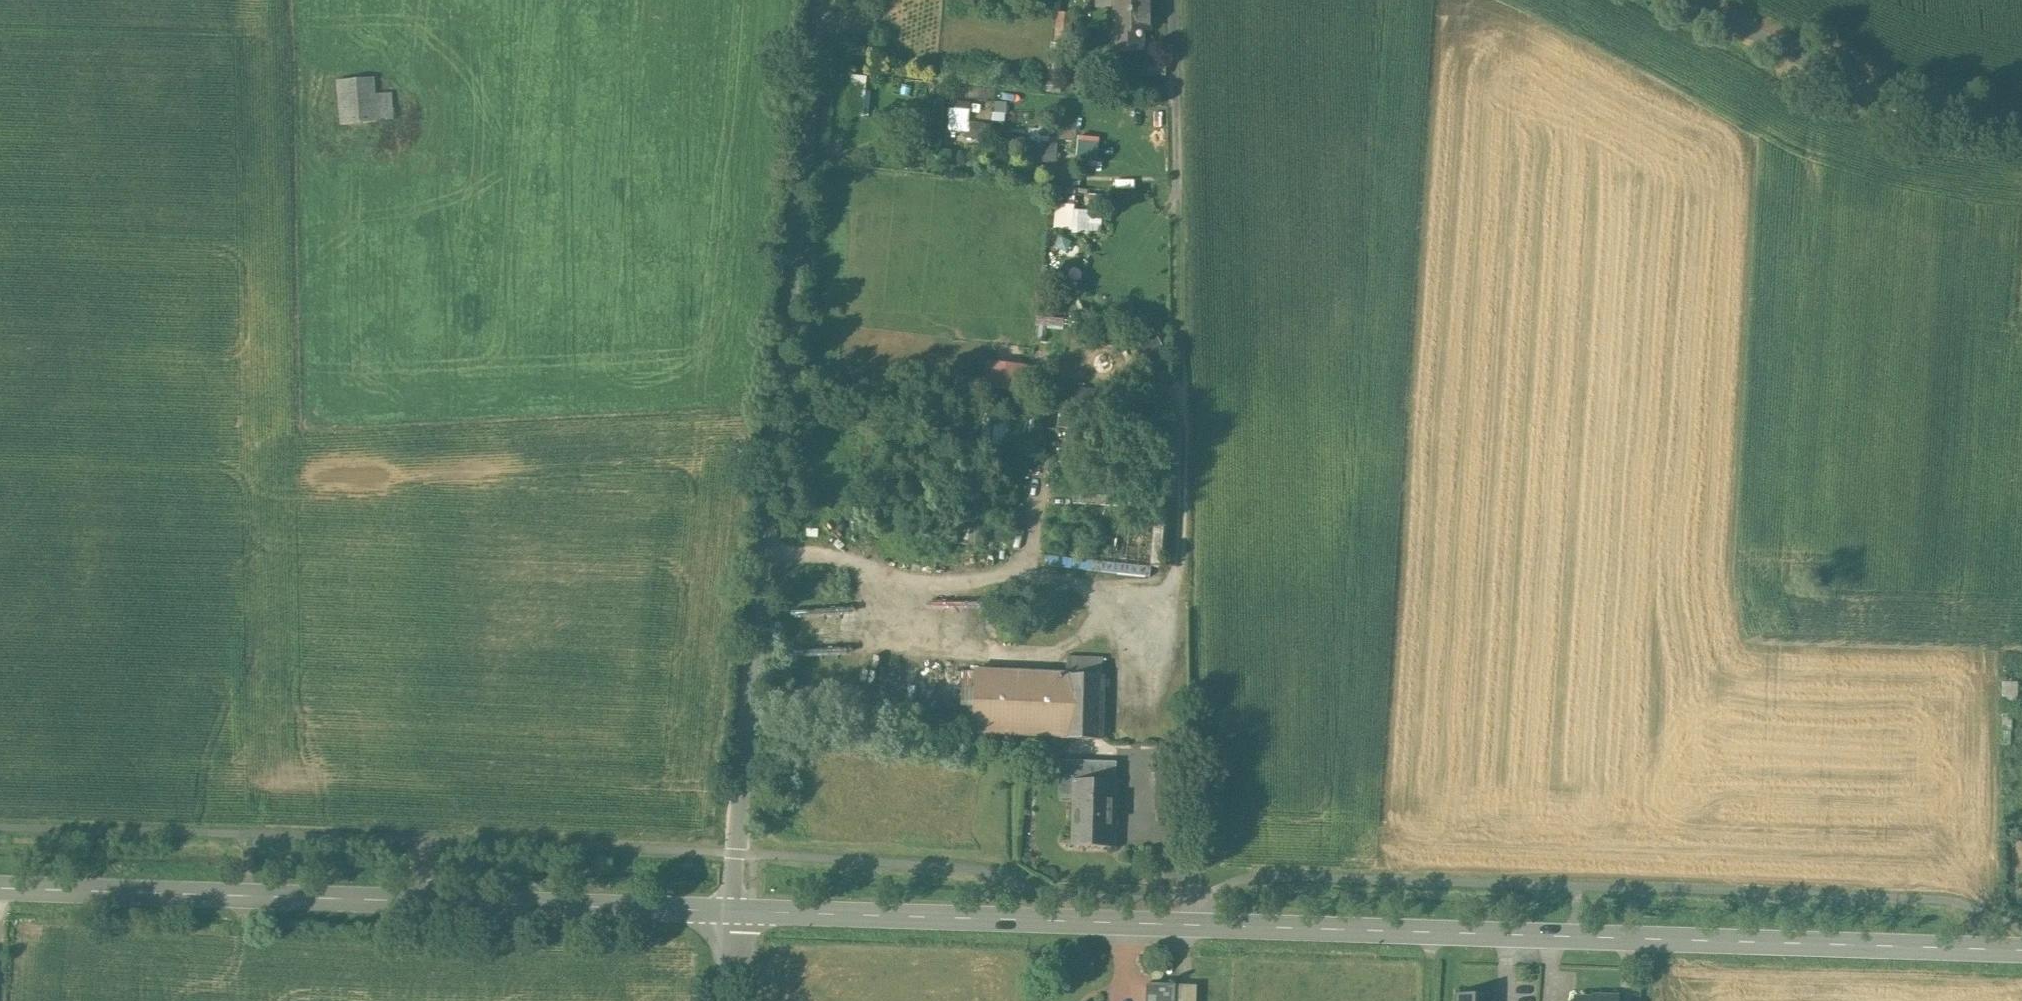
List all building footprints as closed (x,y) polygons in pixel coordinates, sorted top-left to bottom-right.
[(1116,31),(1116,32),(1135,32),(1150,31),(1149,0),(1115,0),(1116,31)] [(1072,16),(1060,15),(1057,39),(1069,40),(1072,16)] [(1135,32),(1116,32),(1116,31),(1114,31),(1114,52),(1135,51),(1135,32)] [(855,116),(871,116),(872,76),(855,76),(855,116)] [(372,78),(337,81),(341,125),(376,122),(372,78)] [(974,120),(977,102),(952,99),(950,117),(974,120)] [(968,121),(968,138),(983,138),(984,122),(968,121)] [(1087,136),(1086,159),(1100,160),(1100,137),(1087,136)] [(1077,203),(1079,189),(1063,187),(1061,201),(1077,203)] [(1057,230),(1092,230),(1092,206),(1057,206),(1057,230)] [(1157,337),(1137,347),(1144,361),(1164,352),(1157,337)] [(1024,367),(989,362),(985,385),(1021,390),(1024,367)] [(1108,561),(1107,569),(1152,575),(1153,567),(1108,561)] [(1103,660),(1067,659),(1067,675),(1102,676),(1103,660)] [(1067,675),(975,671),(973,733),(1066,737),(1067,675)] [(1102,676),(1067,675),(1066,737),(1066,739),(1102,740),(1103,676),(1102,676)] [(1190,764),(1158,763),(1157,811),(1189,812),(1190,764)] [(1118,765),(1063,764),(1061,802),(1075,802),(1076,781),(1117,782),(1118,765)] [(1117,782),(1076,781),(1075,802),(1074,844),(1115,845),(1117,782)] [(1148,984),(1147,1000),(1176,1000),(1176,985),(1148,984)]
